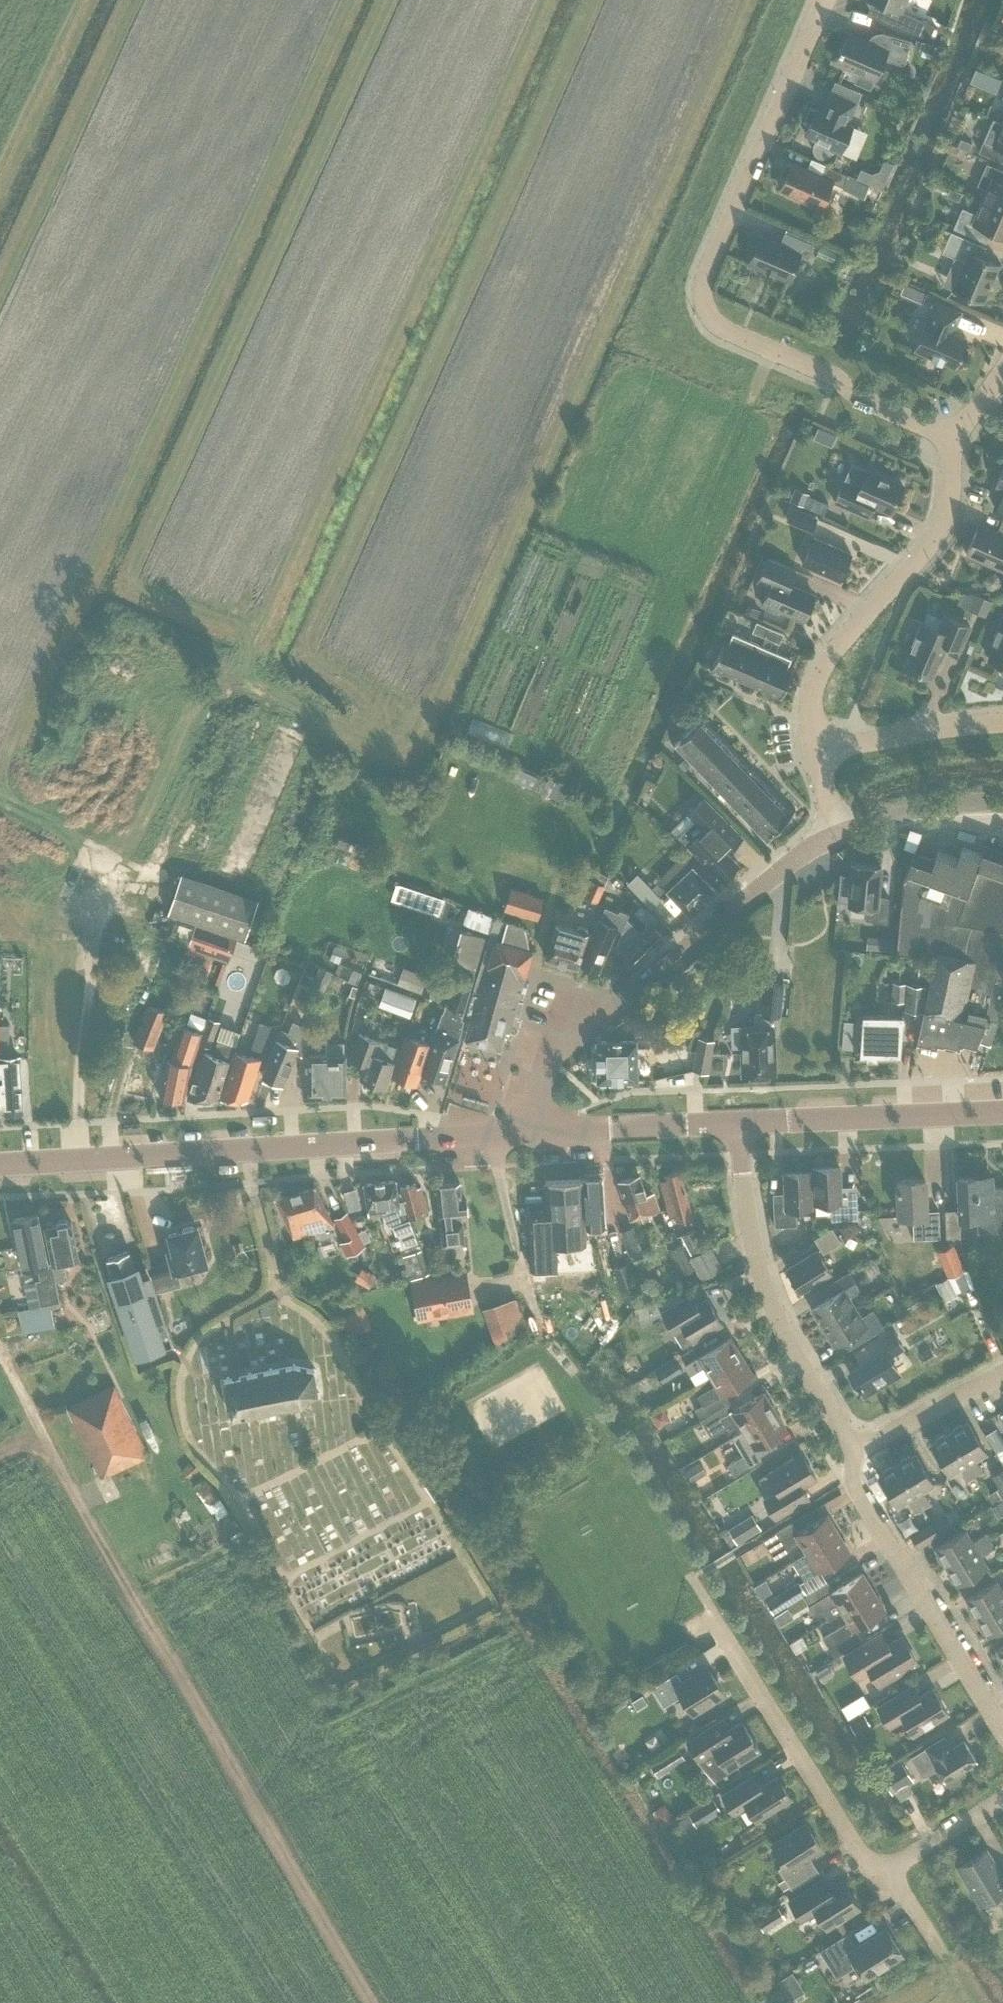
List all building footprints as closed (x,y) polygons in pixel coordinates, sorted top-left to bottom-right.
[(876,0),(886,4),(880,19),(894,25),(902,29),(930,37),(934,25),(902,11),(906,0),(875,0),(876,0)] [(877,45),(848,33),(836,62),(859,72),(858,76),(873,82),(874,79),(875,79),(884,59),(904,65),(911,40),(882,32),(877,45)] [(994,75),(988,88),(996,91),(1002,78),(994,75)] [(823,112),(816,109),(805,133),(817,138),(812,149),(813,149),(812,152),(815,154),(814,155),(823,159),(823,157),(827,159),(828,155),(829,156),(833,148),(841,152),(853,125),(847,123),(856,102),(832,92),(823,112)] [(993,118),(979,151),(1002,162),(1002,123),(993,118)] [(822,175),(792,163),(791,166),(787,164),(783,175),(786,176),(781,189),(821,206),(832,181),(843,186),(848,175),(849,174),(827,164),(822,175)] [(1002,210),(1002,170),(987,163),(978,185),(988,189),(983,201),(1002,210)] [(872,173),(868,182),(883,188),(889,174),(880,170),(872,173)] [(843,186),(843,188),(865,197),(870,185),(848,175),(843,186)] [(954,227),(986,242),(991,231),(1002,236),(1002,210),(983,201),(977,214),(963,207),(954,227)] [(808,257),(814,243),(785,231),(780,244),(761,236),(749,263),(789,280),(800,253),(808,257)] [(994,278),(999,265),(981,257),(986,246),(951,231),(942,252),(966,262),(954,289),(983,301),(992,278),(994,278)] [(926,321),(914,349),(955,367),(967,339),(953,332),(962,311),(936,300),(927,321),(926,321)] [(819,426),(814,437),(832,445),(837,434),(819,426)] [(841,487),(835,501),(861,513),(869,516),(874,505),(891,512),(897,498),(900,499),(904,490),(901,488),(903,484),(855,463),(844,489),(841,487)] [(817,517),(793,507),(787,519),(812,530),(817,517)] [(979,524),(966,553),(1002,569),(1002,518),(997,532),(979,524)] [(814,537),(803,563),(840,579),(852,553),(814,537)] [(804,619),(815,594),(789,583),(791,581),(790,580),(795,569),(768,557),(757,581),(770,586),(763,605),(777,611),(779,608),(804,619)] [(986,616),(993,601),(977,593),(970,608),(986,616)] [(906,666),(932,677),(939,659),(941,660),(948,644),(961,649),(971,626),(945,615),(939,629),(922,622),(911,647),(913,648),(906,666)] [(989,658),(1002,664),(1002,615),(993,640),(996,641),(989,658)] [(764,633),(768,623),(756,618),(751,627),(764,633)] [(768,623),(764,633),(778,639),(783,629),(768,623)] [(747,682),(763,646),(733,633),(729,642),(724,640),(713,667),(747,682)] [(792,658),(763,646),(747,682),(781,697),(793,670),(788,667),(792,658)] [(694,762),(721,736),(703,717),(676,743),(694,762)] [(721,736),(694,762),(712,780),(739,755),(721,736)] [(730,799),(757,774),(739,755),(712,780),(730,799)] [(520,764),(513,779),(530,787),(537,771),(520,764)] [(775,793),(757,774),(730,799),(749,818),(775,793)] [(541,776),(533,792),(562,805),(569,789),(541,776)] [(793,811),(775,793),(749,818),(767,837),(793,811)] [(697,820),(680,836),(688,844),(722,880),(739,863),(727,851),(738,841),(720,824),(724,820),(703,800),(690,813),(697,820)] [(985,847),(987,843),(986,843),(981,854),(961,908),(946,906),(935,957),(924,1009),(917,1045),(918,1045),(919,1042),(933,1044),(933,1045),(934,1045),(935,1041),(956,1045),(956,1046),(957,1046),(958,1041),(974,1045),(974,1046),(975,1046),(978,1038),(991,1043),(998,1020),(1002,1004),(1002,853),(985,847)] [(903,882),(897,951),(897,953),(935,957),(946,906),(961,908),(981,854),(962,846),(958,857),(938,850),(934,861),(915,853),(903,882)] [(840,875),(838,901),(851,902),(851,905),(850,905),(850,906),(867,908),(866,920),(888,922),(890,899),(878,897),(881,869),(882,869),(882,868),(853,865),(853,866),(854,866),(853,876),(840,875)] [(717,891),(693,866),(668,890),(692,915),(717,891)] [(637,877),(626,887),(650,912),(661,902),(637,877)] [(195,927),(235,943),(239,944),(240,940),(253,906),(181,878),(166,916),(195,927)] [(605,886),(592,880),(584,897),(598,903),(605,886)] [(511,890),(506,909),(538,918),(544,899),(511,890)] [(617,926),(623,929),(625,924),(629,913),(620,909),(619,912),(606,906),(588,947),(584,955),(581,962),(598,970),(617,926)] [(525,975),(533,950),(529,949),(525,926),(496,917),(487,943),(467,1012),(472,1014),(465,1039),(500,1049),(506,1031),(509,1032),(526,975),(525,975)] [(588,947),(584,946),(589,931),(587,928),(579,925),(577,928),(577,929),(557,923),(546,958),(578,967),(582,954),(584,955),(588,947)] [(625,924),(623,929),(617,946),(637,967),(666,939),(651,924),(638,937),(625,924)] [(229,962),(235,943),(195,927),(188,948),(229,962)] [(461,970),(446,1004),(463,1010),(484,938),(461,931),(451,966),(459,968),(461,970)] [(871,941),(870,951),(890,953),(891,943),(871,941)] [(714,952),(709,967),(723,972),(728,957),(714,952)] [(321,966),(309,988),(322,994),(334,973),(321,966)] [(404,966),(398,983),(422,991),(428,975),(404,966)] [(443,978),(431,973),(422,993),(435,998),(443,978)] [(756,1012),(754,1029),(743,1030),(744,1074),(775,1073),(774,1047),(773,1033),(778,1033),(779,1016),(780,1016),(783,985),(763,983),(761,1012),(756,1012)] [(904,1001),(906,984),(893,983),(892,1000),(904,1001)] [(925,984),(907,983),(905,1010),(923,1011),(925,984)] [(409,1015),(416,998),(386,987),(380,1004),(409,1015)] [(153,1049),(167,1011),(148,1004),(134,1042),(153,1049)] [(462,1026),(463,1020),(461,1019),(464,1010),(463,1010),(446,1004),(444,1012),(442,1011),(436,1030),(422,1071),(441,1078),(447,1075),(459,1038),(458,1038),(460,1033),(462,1026)] [(899,1057),(903,1015),(858,1014),(855,1057),(899,1057)] [(211,1046),(220,1021),(209,1017),(200,1042),(211,1046)] [(261,1018),(250,1048),(265,1053),(276,1024),(261,1018)] [(288,1031),(282,1028),(263,1075),(283,1083),(306,1026),(293,1020),(288,1031)] [(183,1024),(168,1059),(161,1097),(184,1097),(184,1096),(191,1063),(193,1064),(201,1030),(183,1024)] [(304,1057),(317,1030),(308,1026),(296,1053),(304,1057)] [(401,1048),(360,1033),(351,1058),(366,1064),(361,1078),(386,1087),(401,1048)] [(417,1083),(430,1043),(407,1035),(392,1074),(417,1083)] [(708,1073),(714,1040),(700,1037),(693,1070),(708,1073)] [(218,1038),(213,1054),(205,1052),(199,1071),(197,1070),(188,1096),(188,1097),(218,1097),(234,1044),(218,1038)] [(598,1081),(638,1080),(637,1040),(597,1041),(598,1081)] [(326,1042),(326,1054),(344,1054),(344,1042),(326,1042)] [(247,1100),(261,1058),(234,1051),(231,1060),(219,1097),(247,1100)] [(346,1092),(346,1054),(344,1054),(326,1054),(309,1054),(309,1072),(309,1092),(346,1092)] [(0,1080),(0,1105),(5,1105),(5,1111),(24,1110),(20,1058),(0,1059),(0,1066),(1,1080),(0,1080)] [(857,1207),(857,1194),(841,1195),(840,1166),(814,1167),(815,1203),(832,1202),(832,1219),(858,1218),(857,1207)] [(677,1222),(694,1218),(681,1170),(665,1174),(666,1179),(660,1180),(668,1209),(673,1207),(677,1222)] [(796,1208),(812,1207),(811,1171),(785,1172),(786,1201),(774,1201),(775,1226),(797,1225),(796,1208)] [(631,1219),(660,1210),(654,1192),(647,1194),(640,1174),(618,1180),(631,1219)] [(1002,1230),(1002,1186),(995,1187),(994,1175),(958,1177),(960,1209),(945,1210),(946,1237),(961,1237),(960,1218),(977,1217),(977,1231),(1002,1230)] [(586,1242),(585,1214),(584,1214),(583,1178),(546,1180),(547,1202),(547,1210),(528,1211),(530,1266),(557,1264),(556,1244),(586,1242)] [(584,1214),(585,1214),(605,1213),(603,1178),(583,1178),(584,1214)] [(914,1239),(940,1238),(939,1210),(927,1210),(925,1178),(897,1180),(899,1216),(913,1215),(914,1239)] [(398,1212),(401,1211),(396,1179),(364,1183),(369,1216),(368,1216),(368,1220),(385,1218),(386,1227),(393,1226),(401,1247),(417,1241),(409,1219),(402,1221),(398,1212)] [(410,1217),(429,1212),(422,1186),(417,1187),(416,1182),(401,1186),(410,1217)] [(462,1213),(468,1212),(467,1199),(462,1199),(461,1182),(437,1184),(440,1215),(443,1244),(447,1244),(465,1242),(462,1213)] [(334,1225),(315,1187),(275,1198),(295,1236),(318,1230),(320,1237),(336,1233),(334,1225)] [(347,1255),(365,1245),(348,1212),(335,1218),(346,1239),(341,1242),(347,1255)] [(42,1305),(60,1301),(52,1262),(48,1262),(38,1213),(13,1218),(23,1269),(38,1265),(41,1280),(37,1281),(42,1305)] [(64,1260),(79,1256),(72,1221),(70,1221),(66,1218),(58,1219),(58,1220),(56,1224),(54,1224),(45,1226),(57,1280),(68,1278),(64,1260)] [(177,1271),(192,1267),(195,1270),(204,1268),(205,1263),(207,1263),(198,1226),(195,1226),(193,1225),(184,1227),(183,1230),(169,1233),(171,1241),(166,1243),(170,1260),(149,1266),(156,1291),(181,1284),(177,1271)] [(630,1251),(640,1248),(633,1226),(622,1230),(630,1251)] [(691,1252),(704,1245),(695,1227),(682,1234),(691,1252)] [(823,1252),(842,1241),(833,1227),(815,1238),(823,1252)] [(683,1273),(693,1267),(681,1243),(670,1249),(683,1273)] [(447,1244),(443,1244),(442,1245),(428,1247),(431,1269),(453,1266),(451,1251),(448,1251),(447,1244)] [(949,1276),(964,1269),(953,1244),(938,1250),(945,1267),(946,1267),(949,1276)] [(702,1278),(720,1269),(709,1247),(691,1257),(702,1278)] [(405,1254),(413,1279),(429,1273),(420,1249),(405,1254)] [(174,1344),(156,1291),(149,1266),(148,1266),(147,1263),(146,1264),(149,1273),(141,1276),(137,1266),(135,1267),(129,1250),(107,1257),(113,1275),(111,1276),(114,1285),(138,1356),(174,1344)] [(801,1291),(831,1272),(818,1250),(788,1268),(801,1291)] [(629,1263),(615,1268),(625,1296),(629,1306),(643,1301),(639,1291),(629,1263)] [(823,1327),(856,1306),(850,1296),(861,1289),(849,1270),(829,1283),(835,1294),(812,1308),(823,1327)] [(447,1298),(468,1294),(465,1276),(416,1284),(418,1297),(446,1293),(447,1298)] [(643,1324),(664,1312),(683,1345),(722,1321),(708,1299),(691,1310),(684,1299),(683,1299),(680,1293),(634,1308),(643,1324)] [(515,1298),(483,1308),(495,1338),(526,1327),(523,1318),(522,1313),(515,1298)] [(23,1331),(55,1325),(51,1304),(18,1310),(23,1331)] [(844,1314),(823,1327),(835,1345),(844,1340),(848,1348),(883,1326),(873,1310),(862,1317),(856,1306),(844,1314)] [(890,1357),(904,1348),(892,1328),(865,1344),(872,1357),(850,1370),(865,1395),(900,1374),(890,1357)] [(704,1365),(710,1375),(743,1356),(731,1337),(699,1356),(699,1357),(684,1365),(690,1374),(704,1365)] [(743,1356),(710,1375),(716,1385),(698,1396),(703,1404),(695,1409),(701,1418),(730,1400),(725,1392),(754,1374),(743,1356)] [(663,1381),(683,1368),(677,1358),(656,1371),(663,1381)] [(319,1392),(317,1391),(315,1370),(316,1369),(314,1367),(313,1368),(296,1364),(296,1362),(293,1363),(294,1364),(273,1369),(272,1367),(270,1367),(270,1369),(252,1373),(251,1371),(249,1372),(249,1373),(230,1377),(230,1376),(227,1376),(228,1378),(224,1378),(233,1417),(236,1417),(236,1418),(239,1418),(239,1416),(257,1412),(258,1414),(260,1413),(260,1411),(279,1408),(279,1410),(282,1409),(281,1407),(302,1404),(303,1408),(304,1408),(302,1404),(316,1393),(318,1394),(319,1392)] [(101,1477),(148,1454),(115,1385),(68,1408),(101,1477)] [(711,1435),(727,1426),(737,1420),(743,1430),(776,1410),(764,1391),(736,1409),(730,1400),(701,1418),(711,1435)] [(733,1436),(739,1446),(744,1454),(728,1464),(734,1475),(761,1458),(759,1455),(777,1444),(773,1438),(787,1429),(776,1410),(743,1430),(733,1436)] [(950,1432),(975,1475),(983,1471),(976,1459),(987,1452),(968,1421),(950,1432)] [(1002,1449),(1002,1438),(996,1427),(985,1433),(997,1452),(1002,1449)] [(961,1468),(968,1480),(975,1475),(950,1432),(931,1443),(949,1474),(961,1468)] [(776,1518),(810,1497),(804,1486),(817,1478),(801,1453),(768,1473),(782,1496),(768,1504),(776,1518)] [(916,1453),(897,1464),(923,1507),(930,1502),(923,1490),(934,1484),(916,1453)] [(923,1507),(897,1464),(879,1475),(897,1506),(908,1499),(915,1511),(923,1507)] [(992,1475),(1002,1493),(1002,1468),(992,1475)] [(727,1529),(737,1545),(763,1529),(754,1513),(727,1529)] [(807,1552),(839,1533),(827,1514),(799,1531),(792,1521),(764,1539),(775,1558),(801,1542),(807,1552)] [(940,1534),(933,1522),(911,1535),(918,1547),(940,1534)] [(946,1566),(990,1539),(986,1532),(972,1540),(965,1529),(935,1548),(946,1566)] [(805,1579),(850,1551),(839,1533),(807,1552),(793,1561),(805,1579)] [(990,1539),(946,1566),(957,1585),(988,1566),(981,1554),(995,1546),(990,1539)] [(842,1610),(874,1591),(863,1572),(834,1590),(828,1581),(804,1596),(815,1613),(821,1609),(827,1619),(842,1610)] [(764,1579),(753,1586),(759,1596),(771,1589),(764,1579)] [(1002,1601),(1002,1591),(996,1580),(966,1598),(977,1617),(1002,1601)] [(799,1581),(777,1594),(766,1600),(774,1612),(806,1593),(799,1581)] [(874,1591),(842,1610),(848,1621),(823,1636),(834,1654),(860,1639),(854,1629),(886,1610),(874,1591)] [(977,1617),(988,1635),(1002,1626),(1002,1601),(977,1617)] [(880,1687),(917,1664),(903,1641),(880,1655),(873,1644),(846,1661),(859,1682),(872,1675),(880,1687)] [(693,1712),(724,1692),(708,1666),(684,1682),(677,1672),(654,1687),(665,1705),(682,1694),(684,1698),(676,1703),(682,1712),(690,1707),(693,1712)] [(914,1738),(949,1716),(934,1691),(909,1706),(902,1695),(878,1710),(886,1723),(900,1714),(914,1738)] [(642,1694),(632,1701),(638,1709),(648,1703),(642,1694)] [(736,1765),(761,1749),(757,1743),(758,1742),(756,1739),(755,1740),(743,1721),(717,1737),(710,1727),(688,1740),(700,1760),(702,1759),(722,1783),(741,1772),(736,1765)] [(938,1768),(945,1780),(954,1787),(963,1775),(965,1774),(966,1773),(964,1768),(977,1760),(965,1740),(941,1754),(934,1743),(910,1757),(918,1768),(923,1777),(938,1768)] [(891,1791),(913,1779),(902,1761),(881,1774),(891,1791)] [(757,1819),(791,1798),(777,1776),(751,1792),(744,1780),(724,1793),(736,1812),(748,1804),(757,1819)] [(697,1826),(722,1811),(714,1798),(689,1813),(697,1826)] [(808,1855),(822,1846),(808,1824),(774,1845),(786,1863),(779,1867),(793,1888),(818,1872),(808,1855)] [(986,1850),(959,1866),(982,1902),(998,1892),(1002,1900),(1002,1879),(986,1850)] [(812,1903),(817,1911),(827,1927),(860,1906),(844,1881),(820,1895),(814,1884),(790,1899),(798,1912),(812,1903)] [(764,1931),(786,1918),(779,1907),(758,1920),(764,1931)] [(867,1978),(904,1954),(887,1927),(857,1946),(848,1933),(821,1950),(838,1976),(857,1964),(867,1978)] [(792,1972),(779,1980),(791,1999),(804,1991),(792,1972)]
